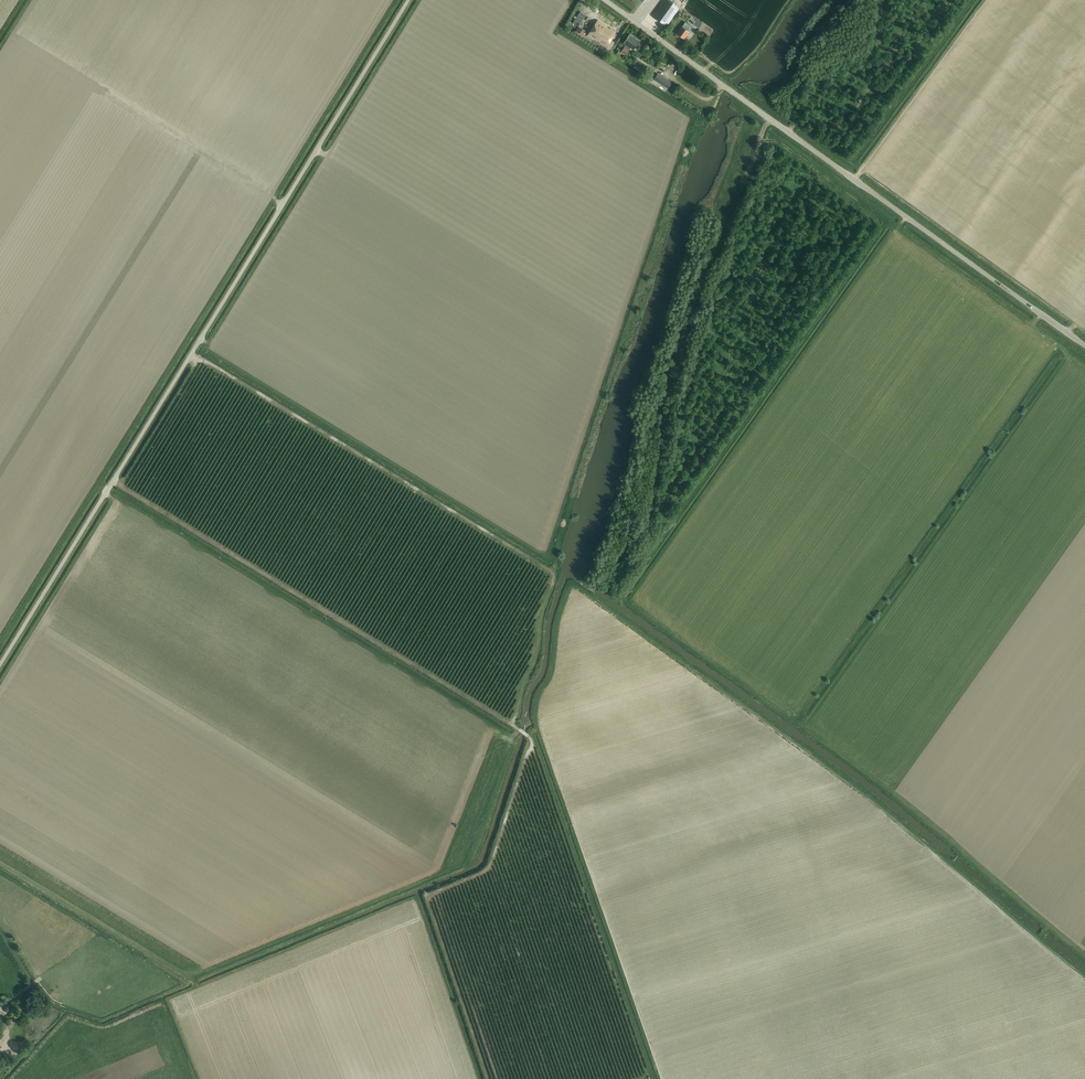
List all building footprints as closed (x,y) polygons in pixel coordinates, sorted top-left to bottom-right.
[(670,21),(677,11),(679,8),(668,0),(664,0),(663,1),(653,16),(666,26),(670,21)] [(580,11),(573,22),(578,26),(586,15),(580,11)] [(700,14),(697,19),(703,22),(706,17),(700,14)] [(606,46),(613,35),(615,32),(605,25),(607,22),(597,15),(593,22),(595,24),(588,35),(606,46)] [(684,38),(687,34),(691,29),(692,26),(685,21),(683,24),(680,29),(677,33),(684,38)] [(633,33),(641,38),(644,35),(635,30),(633,33)] [(629,34),(626,38),(623,42),(628,46),(627,48),(624,46),(621,51),(625,54),(630,47),(633,49),(636,44),(638,45),(639,45),(640,44),(640,42),(639,41),(639,40),(629,34)] [(642,66),(636,62),(633,67),(643,73),(644,71),(647,73),(650,70),(645,67),(647,66),(643,63),(642,66)] [(658,74),(654,79),(668,88),(671,82),(658,74)]
